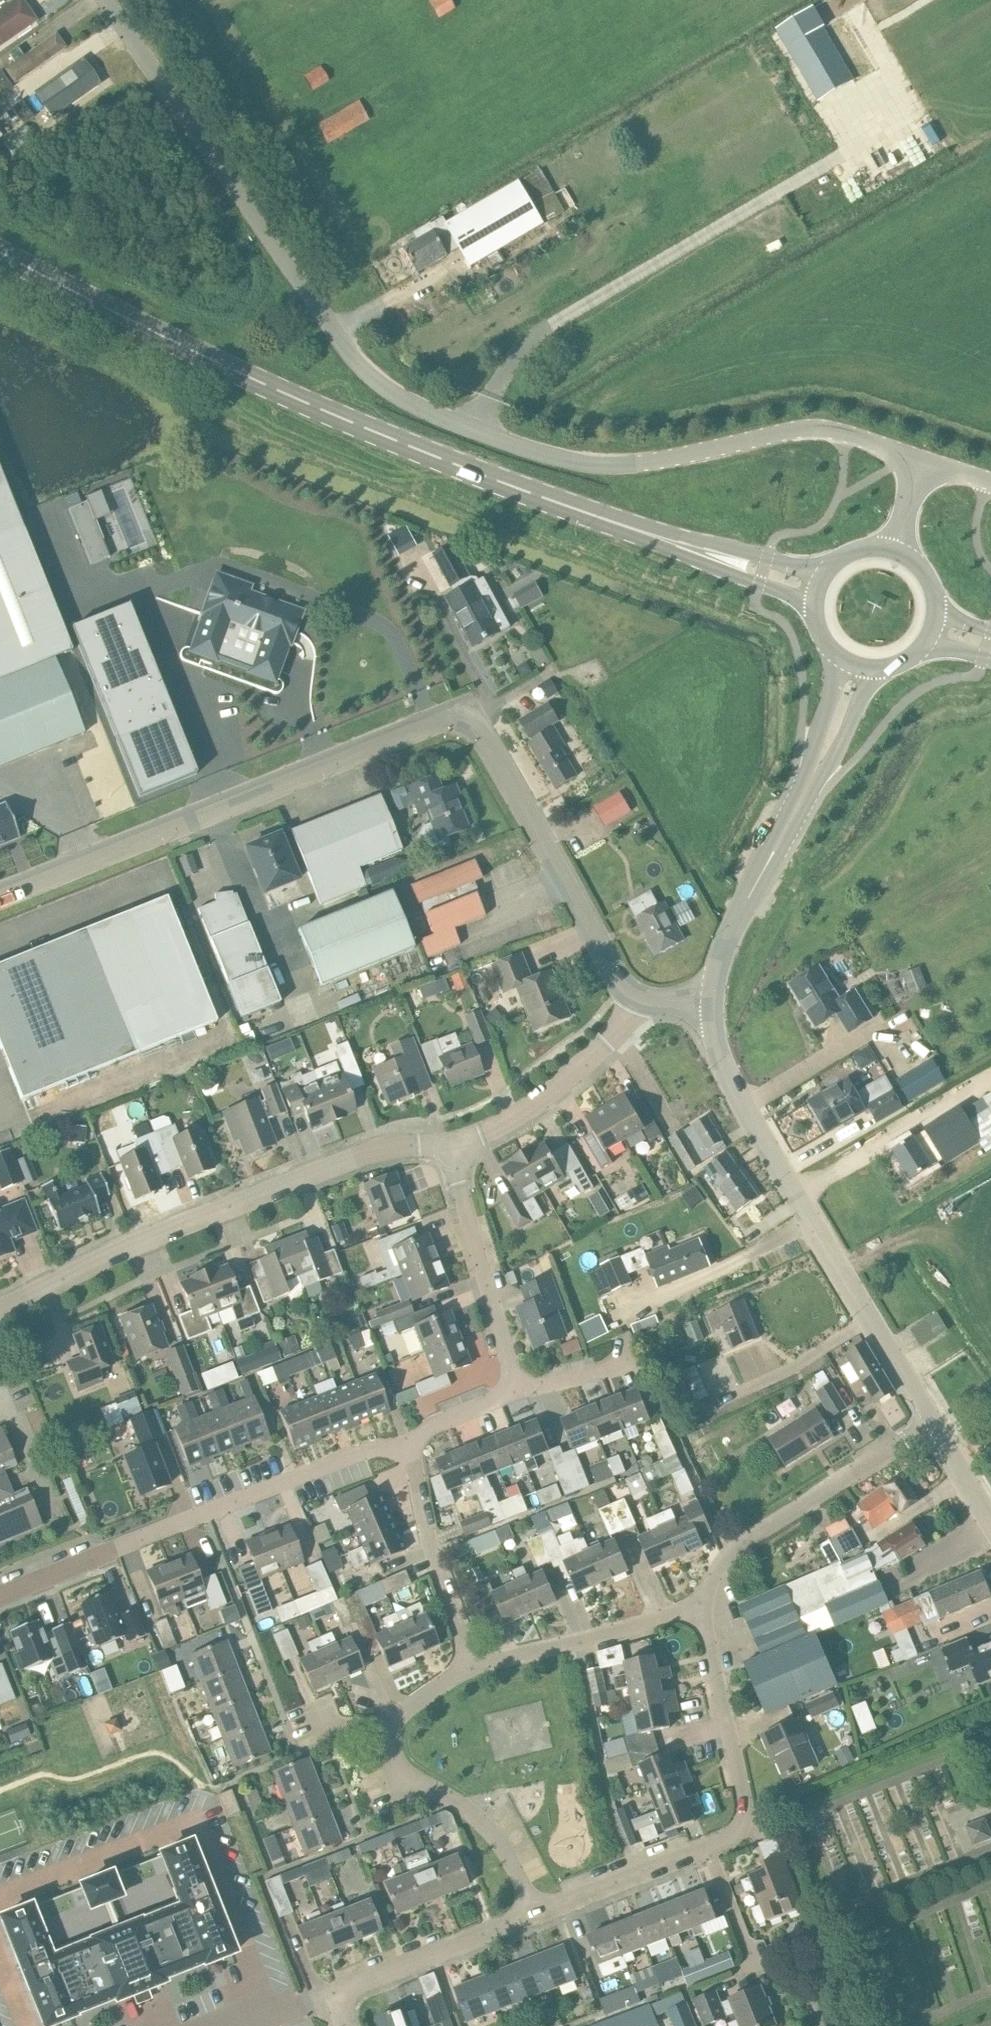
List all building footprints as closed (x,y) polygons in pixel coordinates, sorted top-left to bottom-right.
[(0,9),(0,48),(39,22),(24,0),(13,0),(0,9)] [(49,18),(71,3),(69,0),(37,0),(49,18)] [(456,8),(451,0),(431,0),(422,6),(425,11),(432,7),(439,18),(456,8)] [(813,4),(775,25),(775,27),(817,101),(841,87),(852,80),(853,80),(823,27),(825,26),(813,4)] [(14,62),(3,70),(14,85),(67,48),(56,32),(23,56),(17,48),(8,55),(14,62)] [(320,65),(303,76),(313,91),(330,80),(320,65)] [(38,92),(31,97),(40,108),(82,77),(75,67),(61,77),(52,67),(30,83),(38,92)] [(2,94),(12,88),(1,71),(0,72),(0,91),(2,94)] [(381,87),(317,124),(330,145),(388,111),(386,109),(392,105),(381,87)] [(404,248),(418,272),(448,255),(460,248),(471,267),(544,225),(543,223),(566,210),(541,169),(520,182),(519,180),(445,223),(445,224),(434,231),(404,248)] [(85,733),(55,658),(72,650),(0,471),(0,767),(85,733)] [(87,501),(69,508),(91,564),(108,558),(87,501)] [(470,641),(475,650),(502,633),(501,632),(512,626),(484,578),(479,581),(476,574),(472,577),(452,544),(433,555),(454,592),(446,596),(470,641)] [(206,613),(193,650),(273,680),(287,642),(289,643),(300,613),(215,582),(205,612),(206,613)] [(546,596),(540,584),(516,596),(522,608),(546,596)] [(130,604),(72,627),(140,798),(197,775),(130,604)] [(530,739),(560,722),(549,703),(519,720),(530,739)] [(541,762),(557,788),(577,776),(564,755),(561,757),(557,750),(565,745),(555,728),(531,743),(542,761),(541,762)] [(417,839),(424,857),(452,846),(447,836),(468,828),(458,804),(462,802),(455,785),(442,790),(436,776),(408,787),(419,814),(426,811),(431,823),(423,826),(417,839)] [(606,826),(631,810),(620,793),(595,809),(606,826)] [(290,830),(320,904),(366,886),(359,867),(402,849),(380,794),(290,830)] [(19,837),(5,803),(0,805),(0,845),(19,837)] [(259,842),(247,847),(264,891),(297,878),(279,834),(275,836),(273,832),(258,838),(259,842)] [(395,859),(365,871),(372,887),(401,875),(395,859)] [(422,942),(428,957),(460,944),(453,928),(484,915),(471,883),(482,878),(475,860),(411,886),(418,904),(421,903),(425,914),(424,915),(433,937),(422,942)] [(637,918),(656,955),(684,940),(669,912),(664,915),(659,905),(651,891),(629,904),(637,918)] [(228,984),(241,1017),(280,1002),(267,968),(236,893),(233,894),(232,893),(215,895),(215,901),(197,909),(209,938),(228,984)] [(320,985),(413,949),(391,893),(298,930),(320,985)] [(21,1099),(216,1021),(166,897),(0,964),(0,1046),(21,1099)] [(518,987),(536,1030),(568,1017),(557,991),(559,991),(552,972),(532,980),(522,955),(494,966),(505,992),(518,987)] [(837,1013),(849,1032),(872,1018),(855,991),(840,1000),(819,967),(790,985),(816,1026),(837,1013)] [(423,1000),(448,987),(442,976),(417,989),(423,1000)] [(891,1038),(917,1028),(909,1008),(884,1018),(891,1038)] [(491,1039),(479,1011),(464,1017),(476,1046),(491,1039)] [(305,1045),(321,1037),(316,1026),(300,1035),(305,1045)] [(295,1052),(289,1038),(265,1048),(270,1061),(295,1052)] [(373,1068),(387,1104),(417,1092),(408,1069),(422,1064),(411,1038),(389,1047),(394,1059),(373,1068)] [(472,1045),(442,1056),(436,1040),(421,1046),(431,1073),(443,1069),(449,1086),(483,1073),(472,1045)] [(315,1071),(334,1121),(345,1116),(345,1114),(356,1110),(348,1092),(363,1086),(346,1042),(334,1047),(343,1072),(341,1073),(340,1071),(338,1072),(335,1064),(315,1071)] [(305,1112),(311,1128),(322,1124),(322,1125),(334,1121),(315,1071),(301,1076),(299,1073),(290,1076),(292,1080),(280,1085),(292,1117),(305,1112)] [(847,1079),(810,1101),(828,1133),(866,1111),(847,1079)] [(272,1118),(285,1113),(276,1084),(261,1089),(265,1101),(260,1103),(258,1098),(223,1112),(229,1127),(234,1125),(246,1156),(252,1154),(255,1158),(266,1154),(266,1149),(276,1145),(266,1119),(272,1117),(272,1118)] [(868,1104),(878,1122),(902,1108),(892,1091),(868,1104)] [(644,1129),(651,1141),(662,1135),(644,1104),(634,1109),(625,1094),(605,1106),(625,1140),(644,1129)] [(911,1180),(931,1167),(929,1162),(941,1155),(945,1163),(981,1143),(985,1151),(990,1148),(990,1094),(962,1110),(961,1108),(925,1129),(933,1142),(921,1149),(914,1138),(893,1151),(911,1180)] [(584,1138),(601,1170),(613,1163),(606,1151),(625,1140),(605,1106),(585,1117),(594,1133),(584,1138)] [(670,1138),(689,1170),(727,1147),(708,1116),(693,1125),(684,1130),(670,1138)] [(184,1166),(188,1177),(213,1168),(198,1129),(178,1136),(173,1124),(154,1132),(170,1172),(184,1166)] [(120,1159),(135,1198),(160,1189),(155,1177),(170,1172),(154,1132),(134,1141),(138,1152),(120,1159)] [(576,1184),(582,1194),(594,1187),(581,1165),(563,1175),(545,1143),(535,1149),(534,1147),(523,1153),(544,1191),(556,1184),(561,1193),(576,1184)] [(2,1189),(22,1181),(9,1149),(0,1153),(0,1185),(2,1189)] [(719,1185),(737,1212),(758,1197),(727,1151),(712,1161),(703,1167),(710,1178),(713,1177),(719,1185)] [(502,1198),(519,1229),(544,1215),(534,1197),(544,1191),(523,1153),(512,1159),(513,1162),(502,1167),(515,1191),(502,1198)] [(15,1161),(24,1185),(37,1180),(28,1156),(15,1161)] [(369,1231),(372,1239),(387,1233),(383,1225),(409,1215),(399,1189),(401,1188),(395,1173),(364,1186),(380,1227),(369,1231)] [(48,1201),(58,1229),(99,1212),(94,1199),(109,1194),(101,1174),(85,1180),(88,1186),(66,1194),(59,1178),(42,1185),(49,1201),(48,1201)] [(12,1251),(8,1240),(34,1230),(23,1202),(0,1211),(0,1256),(12,1251)] [(390,1279),(438,1260),(428,1234),(417,1238),(413,1227),(376,1241),(390,1279)] [(302,1286),(303,1288),(332,1276),(342,1272),(333,1249),(322,1254),(316,1237),(308,1240),(305,1233),(284,1241),(302,1286)] [(646,1256),(658,1287),(710,1266),(700,1240),(671,1251),(669,1246),(646,1256)] [(287,1291),(302,1286),(284,1241),(264,1249),(266,1256),(260,1259),(266,1275),(255,1280),(264,1302),(274,1298),(274,1299),(288,1293),(287,1291)] [(632,1284),(620,1257),(601,1265),(612,1292),(632,1284)] [(438,1260),(402,1275),(412,1301),(448,1287),(438,1260)] [(215,1267),(203,1272),(218,1311),(230,1306),(236,1322),(236,1321),(241,1332),(255,1327),(251,1316),(259,1313),(249,1287),(236,1292),(226,1265),(215,1270),(215,1267)] [(375,1271),(360,1277),(365,1289),(380,1283),(375,1271)] [(178,1316),(187,1340),(211,1331),(205,1316),(218,1311),(203,1272),(191,1276),(192,1279),(180,1283),(191,1311),(178,1316)] [(527,1322),(537,1347),(565,1337),(554,1309),(562,1306),(551,1278),(523,1288),(529,1305),(518,1309),(523,1323),(527,1322)] [(375,1313),(380,1326),(381,1325),(413,1313),(408,1300),(375,1313)] [(724,1325),(733,1348),(759,1338),(744,1301),(708,1315),(714,1329),(724,1325)] [(151,1306),(121,1317),(137,1359),(167,1347),(151,1306)] [(417,1324),(413,1313),(381,1325),(385,1336),(397,1332),(398,1334),(414,1328),(424,1352),(460,1337),(450,1311),(418,1324),(417,1324)] [(598,1313),(578,1322),(586,1341),(607,1332),(598,1313)] [(948,1330),(937,1313),(910,1330),(921,1347),(948,1330)] [(704,1339),(697,1321),(685,1325),(692,1344),(704,1339)] [(71,1366),(80,1388),(95,1381),(91,1372),(113,1363),(99,1326),(75,1336),(85,1361),(71,1366)] [(355,1350),(358,1355),(366,1352),(365,1349),(375,1344),(368,1328),(348,1337),(354,1351),(355,1350)] [(415,1385),(421,1398),(450,1386),(445,1373),(470,1363),(460,1337),(424,1352),(433,1377),(415,1385)] [(865,1343),(847,1354),(876,1402),(894,1392),(865,1343)] [(320,1348),(326,1362),(336,1358),(330,1344),(320,1348)] [(176,1380),(184,1400),(203,1393),(195,1372),(193,1373),(183,1346),(164,1353),(175,1381),(176,1380)] [(301,1355),(307,1369),(326,1362),(320,1348),(301,1355)] [(282,1363),(288,1377),(307,1369),(301,1355),(282,1363)] [(199,1371),(206,1389),(236,1378),(229,1361),(199,1371)] [(288,1377),(282,1363),(262,1371),(268,1385),(288,1377)] [(375,1374),(355,1382),(369,1417),(389,1409),(375,1374)] [(237,1403),(252,1442),(268,1436),(253,1397),(252,1397),(245,1380),(238,1383),(245,1400),(237,1403)] [(355,1382),(336,1389),(350,1425),(369,1417),(355,1382)] [(848,1409),(832,1383),(816,1393),(832,1418),(848,1409)] [(214,1392),(236,1448),(252,1442),(237,1403),(229,1406),(221,1388),(214,1392)] [(336,1389),(317,1397),(331,1432),(350,1425),(336,1389)] [(612,1399),(624,1430),(649,1420),(637,1389),(612,1399)] [(206,1415),(221,1454),(236,1448),(214,1392),(207,1395),(214,1412),(206,1415)] [(695,1419),(718,1410),(712,1396),(689,1406),(695,1419)] [(298,1404),(312,1439),(331,1432),(317,1397),(298,1404)] [(587,1409),(599,1439),(624,1430),(612,1399),(587,1409)] [(184,1404),(205,1460),(221,1454),(206,1415),(198,1418),(191,1401),(184,1404)] [(174,1427),(189,1466),(205,1460),(184,1404),(175,1407),(182,1424),(174,1427)] [(312,1439),(298,1404),(279,1412),(293,1447),(312,1439)] [(140,1445),(142,1450),(153,1445),(154,1447),(154,1446),(152,1441),(164,1436),(152,1408),(130,1418),(127,1419),(138,1446),(140,1445)] [(562,1419),(574,1449),(599,1439),(587,1409),(562,1419)] [(815,1409),(769,1438),(787,1466),(833,1437),(815,1409)] [(512,1430),(529,1473),(539,1469),(534,1457),(549,1451),(537,1420),(512,1430)] [(42,1524),(26,1487),(13,1493),(4,1470),(17,1465),(1,1428),(0,1428),(0,1542),(42,1524)] [(512,1465),(517,1477),(529,1473),(512,1430),(487,1440),(499,1471),(512,1465)] [(640,1471),(646,1485),(684,1469),(677,1454),(666,1430),(653,1436),(664,1459),(640,1471)] [(462,1450),(480,1494),(492,1488),(486,1476),(499,1471),(487,1440),(462,1450)] [(168,1484),(154,1447),(153,1445),(142,1450),(125,1456),(140,1495),(168,1484)] [(548,1452),(566,1496),(578,1491),(564,1454),(561,1447),(548,1452)] [(436,1496),(441,1509),(455,1503),(450,1490),(461,1486),(468,1499),(480,1494),(462,1450),(437,1460),(443,1474),(431,1479),(436,1496)] [(564,1454),(578,1491),(590,1487),(575,1450),(564,1454)] [(626,1473),(619,1455),(607,1460),(614,1477),(626,1473)] [(675,1480),(687,1475),(684,1469),(672,1475),(675,1480)] [(859,1505),(874,1527),(899,1510),(901,1513),(918,1501),(900,1475),(859,1505)] [(346,1511),(354,1528),(388,1513),(380,1493),(369,1498),(363,1486),(333,1499),(340,1514),(346,1511)] [(592,1495),(610,1536),(624,1530),(613,1504),(611,1505),(604,1490),(592,1495)] [(510,1498),(517,1515),(527,1510),(521,1494),(510,1498)] [(517,1515),(510,1498),(499,1503),(505,1519),(517,1515)] [(613,1504),(624,1530),(636,1525),(625,1499),(613,1504)] [(664,1527),(677,1557),(702,1547),(696,1533),(709,1527),(698,1501),(684,1507),(688,1517),(664,1527)] [(571,1577),(578,1592),(603,1581),(589,1549),(588,1550),(583,1537),(560,1547),(550,1524),(573,1514),(568,1502),(532,1517),(540,1536),(552,1562),(555,1568),(559,1566),(565,1580),(571,1577)] [(487,1512),(460,1523),(465,1537),(492,1525),(487,1512)] [(388,1513),(354,1528),(362,1546),(396,1531),(388,1513)] [(762,1655),(765,1663),(796,1647),(818,1637),(817,1633),(834,1626),(835,1627),(889,1604),(879,1581),(878,1582),(874,1572),(899,1558),(900,1561),(926,1545),(912,1522),(886,1538),(864,1552),(865,1554),(842,1564),(841,1561),(741,1604),(762,1655)] [(288,1525),(267,1533),(281,1570),(302,1561),(288,1525)] [(677,1557),(664,1527),(640,1537),(653,1568),(677,1557)] [(863,1547),(852,1528),(830,1540),(840,1559),(863,1547)] [(348,1553),(354,1568),(369,1562),(370,1565),(405,1550),(396,1531),(362,1546),(362,1547),(348,1553)] [(452,1548),(456,1559),(477,1551),(478,1553),(500,1545),(495,1532),(452,1548)] [(246,1541),(253,1561),(260,1579),(262,1578),(261,1577),(281,1570),(267,1533),(246,1541)] [(552,1562),(540,1536),(527,1541),(538,1568),(552,1562)] [(589,1549),(603,1581),(628,1570),(614,1539),(589,1549)] [(325,1563),(338,1557),(333,1547),(320,1554),(325,1563)] [(207,1600),(211,1610),(226,1604),(214,1574),(199,1580),(189,1554),(168,1563),(182,1599),(186,1608),(207,1600)] [(338,1557),(325,1563),(330,1574),(343,1568),(338,1557)] [(305,1567),(317,1593),(331,1586),(319,1561),(305,1567)] [(167,1613),(169,1617),(178,1614),(173,1603),(182,1599),(168,1563),(146,1571),(160,1605),(159,1605),(163,1614),(167,1613)] [(518,1582),(531,1612),(556,1602),(543,1571),(529,1577),(523,1566),(514,1570),(519,1582),(518,1582)] [(483,1580),(479,1567),(468,1571),(472,1584),(483,1580)] [(380,1581),(386,1595),(410,1584),(405,1571),(380,1581)] [(896,1663),(918,1654),(907,1629),(924,1622),(925,1624),(990,1597),(990,1596),(981,1571),(935,1590),(882,1612),(892,1635),(894,1634),(899,1648),(891,1652),(896,1663)] [(380,1581),(357,1591),(362,1602),(364,1607),(387,1597),(386,1595),(380,1581)] [(501,1610),(506,1623),(531,1612),(518,1582),(494,1592),(490,1584),(477,1590),(488,1615),(501,1610)] [(262,1585),(247,1591),(256,1616),(272,1610),(262,1585)] [(357,1591),(344,1596),(355,1623),(363,1641),(374,1636),(381,1651),(388,1667),(389,1666),(395,1670),(403,1667),(406,1659),(413,1656),(400,1627),(399,1625),(400,1625),(395,1614),(383,1620),(385,1625),(387,1630),(376,1635),(362,1602),(357,1591)] [(109,1593),(80,1604),(97,1647),(125,1635),(128,1643),(145,1636),(134,1610),(118,1616),(109,1593)] [(355,1623),(344,1596),(332,1601),(343,1628),(355,1623)] [(413,1656),(438,1645),(424,1614),(412,1620),(407,1609),(395,1614),(400,1625),(399,1625),(413,1656)] [(175,1644),(165,1617),(154,1622),(164,1648),(175,1644)] [(37,1621),(10,1632),(18,1653),(14,1655),(20,1670),(24,1668),(25,1670),(52,1660),(51,1658),(61,1654),(69,1675),(86,1668),(69,1623),(51,1630),(54,1635),(44,1639),(37,1621)] [(270,1628),(283,1660),(296,1655),(286,1629),(284,1629),(281,1623),(278,1624),(270,1628)] [(319,1636),(338,1679),(362,1668),(349,1638),(336,1644),(330,1631),(319,1636)] [(300,1660),(313,1690),(338,1679),(319,1636),(306,1643),(312,1655),(300,1660)] [(744,1663),(766,1715),(838,1684),(818,1637),(796,1647),(765,1663),(762,1655),(744,1663)] [(942,1650),(952,1672),(970,1664),(978,1684),(990,1679),(990,1644),(973,1652),(968,1639),(942,1650)] [(190,1654),(201,1683),(237,1668),(226,1640),(190,1654)] [(165,1649),(153,1654),(159,1670),(172,1665),(165,1649)] [(614,1677),(616,1689),(629,1686),(660,1680),(672,1678),(670,1667),(658,1669),(655,1656),(624,1662),(627,1674),(614,1677)] [(15,1699),(1,1664),(0,1664),(0,1705),(15,1699)] [(587,1670),(593,1694),(607,1691),(602,1667),(587,1670)] [(201,1683),(212,1710),(248,1696),(237,1668),(201,1683)] [(629,1686),(634,1710),(677,1701),(674,1690),(663,1693),(660,1680),(629,1686)] [(593,1694),(596,1707),(609,1705),(609,1704),(615,1703),(612,1690),(607,1691),(593,1694)] [(833,1691),(805,1704),(811,1719),(840,1706),(833,1691)] [(212,1710),(222,1738),(259,1724),(248,1696),(212,1710)] [(623,1737),(628,1752),(657,1743),(653,1731),(670,1727),(667,1714),(679,1711),(677,1701),(634,1710),(639,1732),(623,1737)] [(873,1716),(858,1722),(864,1736),(878,1730),(873,1716)] [(772,1749),(785,1778),(817,1764),(798,1720),(762,1735),(769,1750),(772,1749)] [(26,1723),(7,1730),(11,1743),(31,1735),(26,1723)] [(270,1752),(259,1724),(222,1738),(234,1766),(270,1752)] [(640,1766),(648,1787),(689,1772),(685,1762),(673,1766),(668,1753),(661,1756),(657,1743),(628,1752),(633,1768),(640,1766)] [(272,1771),(283,1799),(319,1785),(308,1757),(272,1771)] [(648,1787),(656,1809),(686,1797),(681,1786),(692,1782),(689,1772),(648,1787)] [(283,1799),(294,1827),(329,1813),(319,1785),(283,1799)] [(255,1787),(245,1791),(252,1811),(263,1807),(255,1787)] [(231,1789),(218,1794),(227,1817),(240,1812),(231,1789)] [(623,1822),(632,1846),(644,1841),(639,1829),(661,1822),(666,1832),(695,1821),(690,1808),(701,1804),(697,1793),(686,1797),(656,1809),(657,1811),(635,1819),(635,1817),(623,1822)] [(630,1806),(618,1810),(623,1822),(635,1817),(630,1806)] [(441,1822),(446,1836),(458,1831),(451,1813),(445,1810),(415,1822),(418,1831),(441,1822)] [(341,1841),(329,1813),(294,1827),(305,1855),(341,1841)] [(985,1817),(965,1825),(973,1846),(990,1839),(990,1832),(985,1817)] [(391,1831),(395,1840),(418,1831),(415,1822),(391,1831)] [(368,1840),(371,1849),(395,1840),(391,1831),(368,1840)] [(116,2000),(164,1982),(162,1979),(204,1962),(205,1964),(234,1952),(191,1843),(163,1854),(163,1856),(112,1875),(112,1874),(82,1885),(83,1887),(32,1906),(31,1905),(2,1916),(44,2025),(45,2025),(74,2015),(73,2013),(115,1997),(116,2000)] [(324,1857),(328,1866),(332,1864),(351,1857),(348,1848),(324,1857)] [(402,1859),(404,1863),(420,1904),(443,1895),(431,1865),(426,1850),(402,1859)] [(281,1853),(271,1856),(275,1868),(285,1864),(281,1853)] [(431,1865),(443,1895),(467,1885),(456,1855),(432,1865),(431,1865)] [(752,1908),(757,1924),(802,1906),(783,1855),(762,1863),(764,1868),(749,1874),(750,1877),(741,1881),(742,1884),(734,1887),(737,1895),(754,1889),(760,1905),(752,1908)] [(301,1866),(304,1875),(328,1866),(324,1857),(301,1866)] [(395,1913),(420,1904),(404,1863),(391,1868),(396,1879),(384,1883),(395,1913)] [(272,1900),(279,1917),(292,1912),(281,1884),(304,1875),(301,1866),(265,1880),(272,1900)] [(692,1929),(695,1936),(705,1933),(702,1925),(716,1919),(705,1890),(681,1899),(692,1929)] [(668,1938),(672,1947),(682,1943),(678,1934),(692,1929),(681,1899),(658,1908),(669,1938),(668,1938)] [(356,1939),(380,1930),(369,1900),(346,1909),(343,1902),(342,1903),(345,1909),(356,1939)] [(356,1939),(345,1909),(342,1903),(333,1906),(335,1913),(322,1918),(319,1911),(319,1912),(321,1919),(333,1948),(356,1939)] [(635,1917),(646,1947),(668,1938),(669,1938),(658,1908),(635,1917)] [(333,1948),(321,1919),(319,1912),(308,1916),(311,1923),(297,1928),(309,1958),(333,1948)] [(623,1956),(625,1962),(634,1959),(632,1952),(646,1947),(635,1917),(612,1926),(623,1956)] [(596,1961),(603,1977),(614,1972),(609,1961),(623,1956),(612,1926),(588,1936),(597,1961),(596,1961)] [(776,1943),(766,1947),(770,1957),(780,1954),(776,1943)] [(564,1945),(536,1956),(549,1990),(577,1979),(564,1945)] [(705,1961),(710,1975),(734,1966),(728,1952),(705,1961)] [(536,1956),(509,1966),(522,2000),(549,1990),(536,1956)] [(710,1975),(705,1961),(682,1970),(683,1974),(687,1984),(710,1975)] [(660,1983),(683,1974),(682,1970),(680,1965),(657,1974),(659,1979),(660,1983)] [(509,1966),(482,1977),(495,2011),(522,2000),(509,1966)] [(433,1999),(441,2022),(451,2018),(435,1974),(422,1979),(429,2001),(433,1999)] [(608,1991),(632,1985),(629,1974),(605,1980),(608,1991)] [(659,1979),(657,1974),(634,1983),(636,1988),(637,1992),(660,1983),(659,1979)] [(454,1988),(467,2021),(495,2011),(482,1977),(454,1988)] [(741,2025),(772,2025),(775,2025),(760,1985),(729,1997),(730,1999),(722,2002),(717,1990),(694,1999),(704,2025),(727,2017),(727,2016),(735,2012),(741,2025)] [(641,2001),(637,1992),(636,1988),(601,2002),(606,2014),(641,2001)] [(664,2000),(651,2005),(655,2015),(667,2010),(664,2000)] [(667,2010),(674,2025),(696,2025),(686,2002),(667,2010)] [(590,2025),(649,2025),(657,2023),(649,2003),(590,2025)] [(377,2018),(380,2025),(412,2025),(406,2008),(377,2018)]
